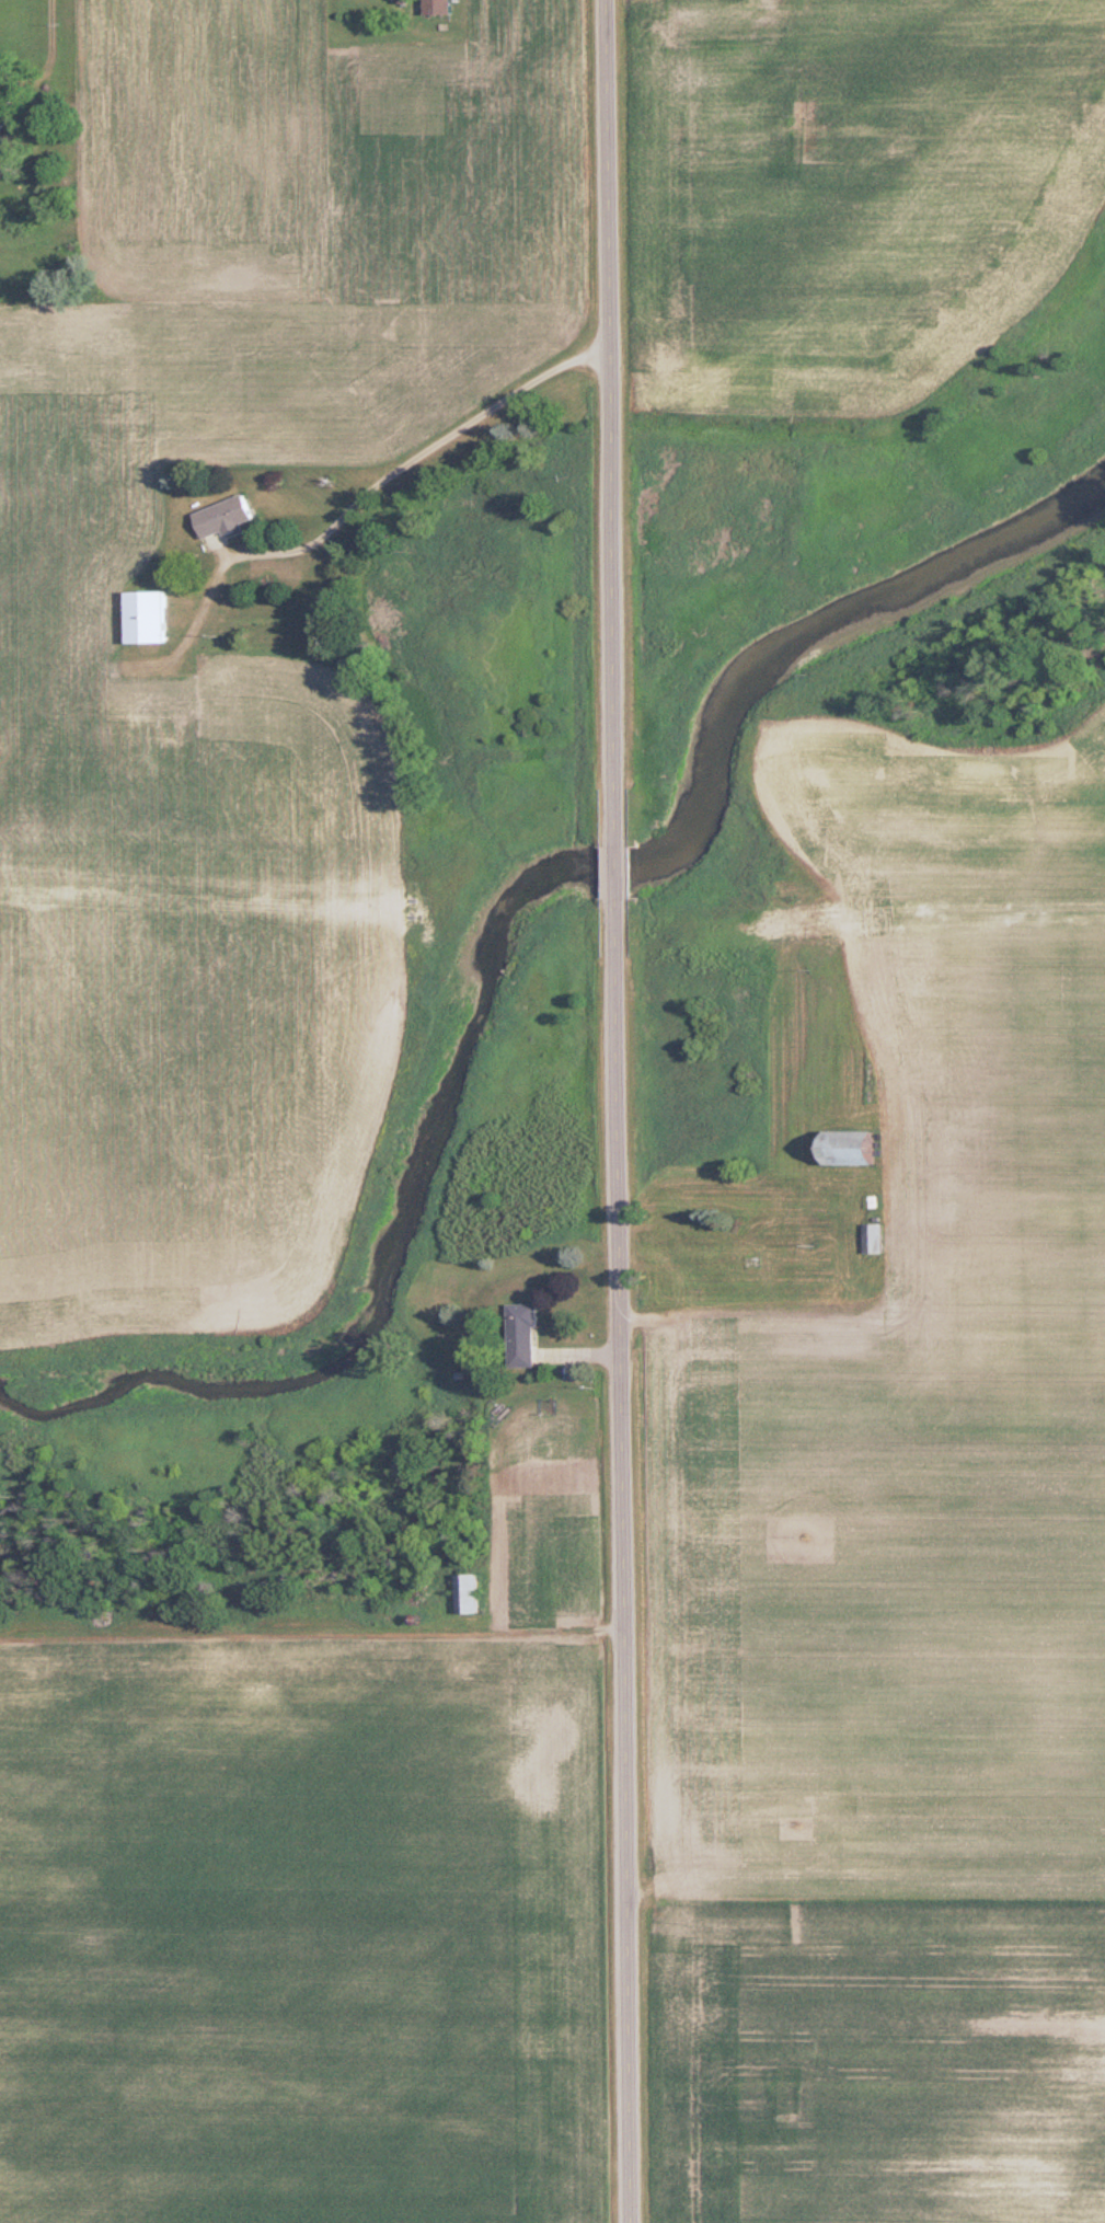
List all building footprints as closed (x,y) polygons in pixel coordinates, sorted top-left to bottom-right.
[(449,16),(449,0),(422,0),(422,16),(449,16)] [(252,521),(241,494),(190,515),(202,542),(252,521)] [(123,643),(163,643),(163,591),(123,591),(123,643)] [(873,1165),(873,1131),(817,1131),(817,1165),(873,1165)] [(882,1254),(882,1224),(862,1224),(862,1254),(882,1254)] [(533,1303),(505,1304),(506,1367),(534,1367),(533,1303)] [(454,1615),(479,1615),(479,1575),(454,1575),(454,1615)]
